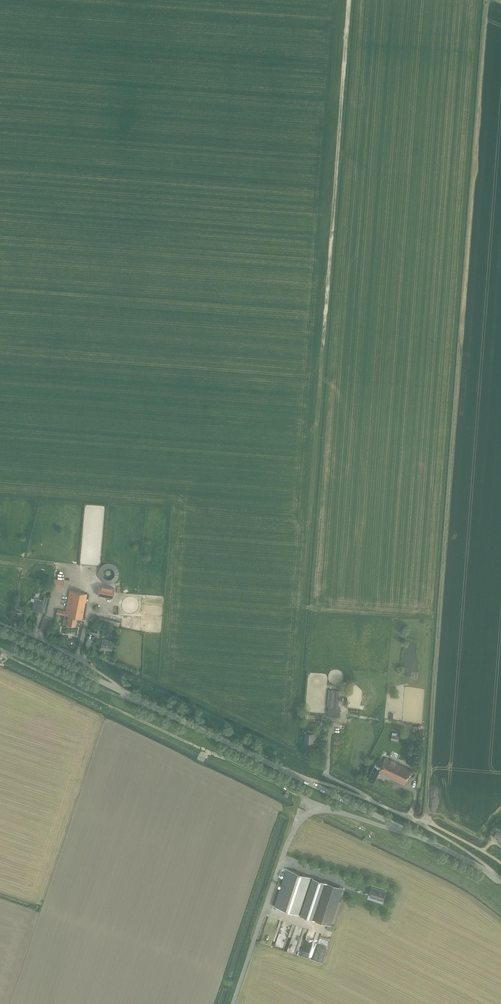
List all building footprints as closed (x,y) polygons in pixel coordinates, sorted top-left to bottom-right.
[(54,582),(53,587),(62,588),(63,582),(63,580),(54,578),(54,582)] [(100,585),(98,595),(112,598),(114,588),(100,585)] [(66,611),(57,610),(57,613),(68,615),(66,625),(75,626),(77,617),(82,619),(87,593),(70,590),(66,611)] [(32,611),(45,613),(48,597),(45,597),(44,600),(35,599),(32,611)] [(99,618),(98,623),(115,626),(116,621),(99,618)] [(98,625),(91,623),(89,633),(96,635),(98,625)] [(103,639),(100,648),(111,651),(113,645),(112,645),(113,642),(103,639)] [(328,690),(327,707),(338,707),(340,691),(328,690)] [(328,707),(328,717),(340,718),(340,708),(328,707)] [(314,737),(315,734),(306,733),(305,743),(313,743),(313,736),(314,737)] [(379,772),(405,784),(409,774),(412,775),(414,770),(386,757),(381,769),(375,766),(369,779),(374,781),(379,772)] [(313,878),(287,869),(275,907),(301,915),(313,878)] [(313,878),(301,915),(312,919),(324,881),(313,878)] [(324,881),(312,919),(331,925),(339,902),(340,898),(343,888),(324,881)] [(373,888),(370,897),(382,901),(385,892),(373,888)]
